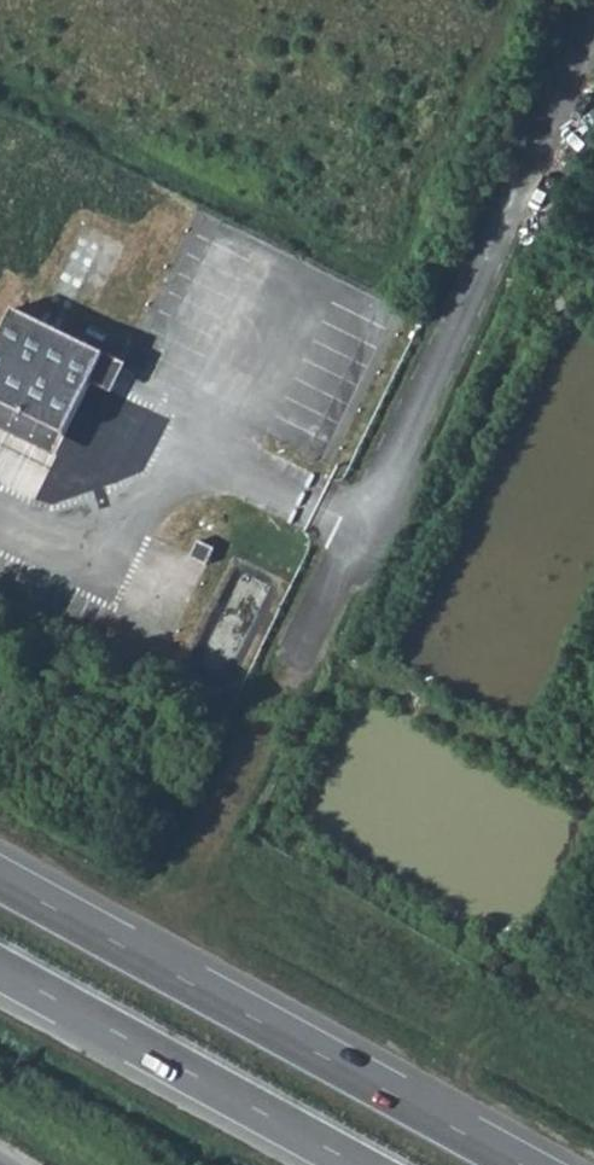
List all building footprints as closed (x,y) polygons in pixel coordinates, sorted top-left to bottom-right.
[(90,270),(101,245),(81,236),(48,308),(64,316),(86,268),(90,270)] [(66,435),(91,381),(106,354),(14,309),(0,337),(0,403),(66,435)] [(96,434),(81,427),(73,442),(88,449),(96,434)] [(198,541),(191,558),(207,565),(215,549),(198,541)]
